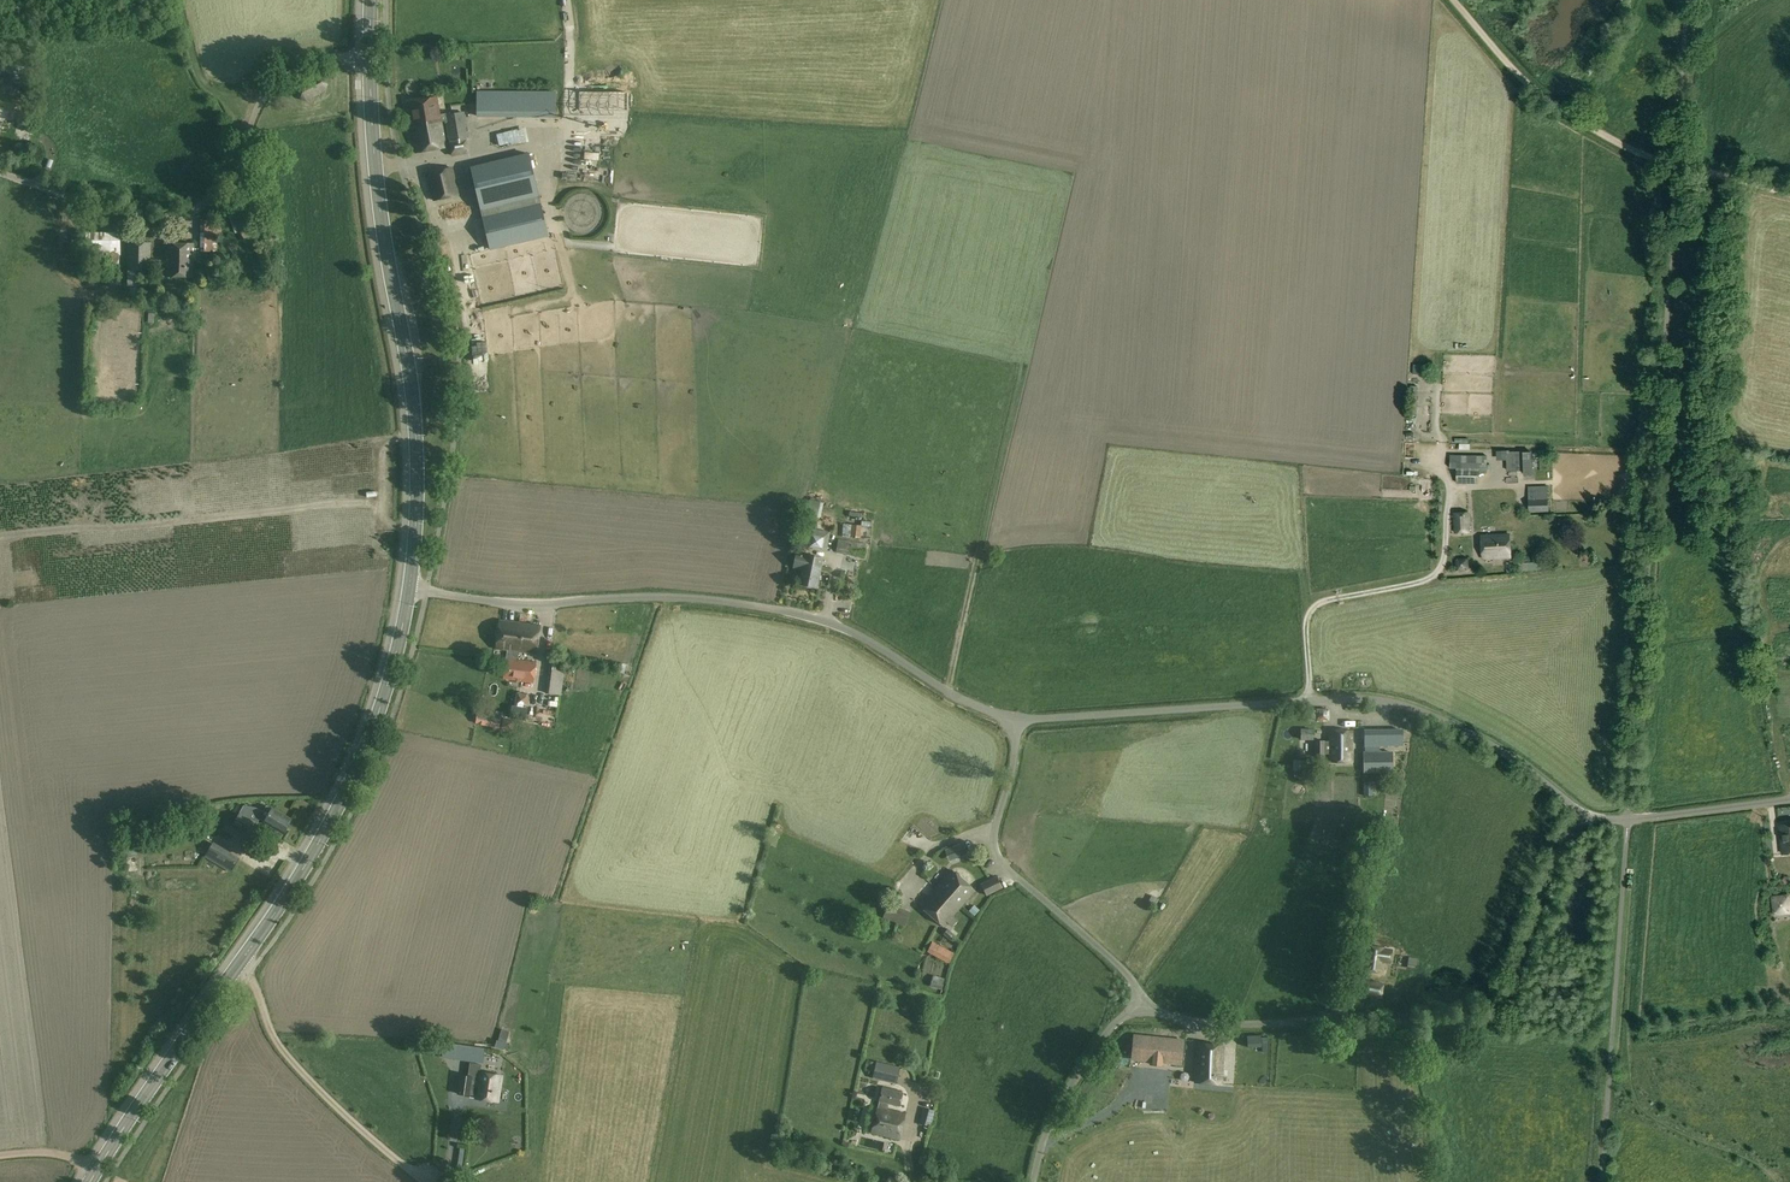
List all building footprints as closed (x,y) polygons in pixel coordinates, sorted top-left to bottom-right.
[(12,100),(14,78),(0,76),(0,98),(12,100)] [(316,77),(297,88),(295,95),(299,101),(306,103),(324,92),(326,86),(323,79),(316,77)] [(478,91),(478,117),(556,117),(556,91),(478,91)] [(580,91),(580,117),(631,117),(631,92),(580,91)] [(469,138),(465,113),(447,116),(447,114),(441,115),(438,97),(409,102),(417,152),(447,147),(443,123),(447,122),(450,142),(449,142),(451,155),(452,154),(453,156),(469,153),(469,151),(467,139),(469,138)] [(7,119),(9,107),(0,105),(0,118),(7,119)] [(528,123),(483,131),(488,157),(545,147),(542,131),(530,133),(528,123)] [(568,150),(586,150),(586,139),(569,138),(568,150)] [(586,148),(586,156),(601,157),(602,149),(586,148)] [(471,165),(483,217),(483,218),(491,250),(549,236),(541,203),(530,152),(484,162),(471,165)] [(581,171),(600,171),(600,160),(582,160),(581,171)] [(453,169),(428,174),(434,201),(459,195),(453,169)] [(252,235),(242,210),(234,214),(235,214),(241,231),(244,239),(252,235)] [(219,219),(202,219),(201,252),(218,252),(218,237),(224,237),(224,232),(222,232),(222,221),(219,221),(219,219)] [(100,236),(101,251),(113,250),(113,265),(124,265),(122,228),(106,228),(106,236),(100,236)] [(167,267),(167,260),(151,259),(152,242),(129,242),(128,286),(141,286),(142,273),(151,273),(152,268),(161,268),(161,266),(167,267)] [(195,243),(168,242),(167,260),(167,267),(167,277),(194,278),(195,243)] [(120,275),(110,274),(109,285),(120,285),(120,275)] [(1510,446),(1510,467),(1526,467),(1527,447),(1510,446)] [(1407,457),(1407,470),(1421,470),(1421,457),(1407,457)] [(1457,461),(1457,484),(1478,484),(1479,461),(1457,461)] [(1529,498),(1529,513),(1550,511),(1549,498),(1549,486),(1528,487),(1529,498)] [(821,518),(824,503),(809,500),(806,515),(821,518)] [(1453,513),(1454,534),(1471,533),(1470,511),(1453,513)] [(860,538),(862,526),(843,524),(843,525),(839,525),(839,534),(843,534),(843,536),(860,538)] [(808,528),(804,545),(827,549),(831,532),(808,528)] [(1510,536),(1482,537),(1484,559),(1511,558),(1510,536)] [(867,544),(839,539),(836,553),(865,558),(867,544)] [(803,568),(800,583),(817,587),(823,558),(806,553),(806,556),(797,554),(794,566),(803,568)] [(1456,558),(1456,571),(1469,570),(1468,558),(1456,558)] [(540,626),(501,621),(497,648),(508,650),(517,651),(537,654),(540,626)] [(516,660),(517,651),(508,650),(504,678),(514,679),(513,686),(533,689),(536,663),(516,660)] [(550,664),(546,693),(561,695),(565,666),(550,664)] [(479,709),(475,723),(499,728),(503,715),(479,709)] [(513,718),(523,720),(525,710),(515,709),(513,718)] [(1379,721),(1393,722),(1394,711),(1379,711),(1379,721)] [(1314,729),(1301,729),(1301,740),(1314,739),(1314,729)] [(1403,745),(1403,730),(1364,731),(1365,745),(1403,745)] [(1315,742),(1315,758),(1325,758),(1325,754),(1330,754),(1330,762),(1353,762),(1352,731),(1329,731),(1329,742),(1315,742)] [(593,750),(590,760),(601,764),(604,755),(593,750)] [(1393,752),(1365,752),(1365,771),(1394,771),(1393,752)] [(1299,759),(1298,768),(1311,769),(1312,760),(1299,759)] [(260,819),(265,822),(284,833),(292,819),(273,807),(273,809),(267,805),(263,811),(256,807),(245,805),(233,824),(251,835),(258,823),(260,819)] [(1780,824),(1783,854),(1789,853),(1789,824),(1780,824)] [(213,842),(205,856),(231,872),(240,858),(213,842)] [(956,848),(961,859),(972,854),(966,843),(956,848)] [(932,859),(930,849),(919,850),(921,861),(932,859)] [(953,916),(975,891),(952,870),(921,905),(944,926),(947,922),(952,926),(957,920),(953,916)] [(997,876),(981,884),(987,896),(1003,888),(997,876)] [(1773,916),(1789,914),(1789,894),(1771,896),(1773,916)] [(883,917),(897,923),(903,908),(889,902),(883,917)] [(948,929),(944,934),(958,946),(962,941),(948,929)] [(933,942),(928,952),(949,963),(955,953),(933,942)] [(1356,954),(1364,955),(1365,945),(1358,944),(1356,954)] [(1368,945),(1364,970),(1382,973),(1384,961),(1390,962),(1392,950),(1382,948),(1382,947),(1368,945)] [(1409,957),(1408,965),(1417,966),(1418,958),(1409,957)] [(931,986),(942,990),(945,979),(934,975),(931,986)] [(1384,984),(1367,981),(1364,995),(1382,999),(1384,984)] [(1247,1036),(1248,1047),(1262,1046),(1262,1035),(1247,1036)] [(1130,1058),(1157,1060),(1159,1041),(1142,1039),(1142,1046),(1131,1045),(1130,1058)] [(1176,1057),(1187,1056),(1186,1040),(1176,1040),(1176,1057)] [(1222,1084),(1224,1047),(1198,1042),(1195,1082),(1222,1084)] [(456,1044),(453,1060),(483,1064),(484,1063),(488,1063),(489,1062),(495,1063),(497,1052),(490,1051),(490,1050),(486,1049),(487,1048),(456,1044)] [(1183,1060),(1175,1060),(1176,1072),(1184,1072),(1183,1060)] [(901,1067),(876,1061),(873,1078),(897,1084),(901,1067)] [(470,1095),(470,1094),(476,1095),(476,1098),(499,1102),(503,1075),(480,1072),(477,1087),(471,1086),(473,1076),(461,1074),(458,1094),(470,1095)] [(899,1139),(905,1114),(887,1109),(889,1103),(899,1106),(902,1093),(883,1088),(880,1101),(872,1132),(899,1139)] [(923,1107),(919,1123),(931,1126),(935,1110),(923,1107)]
